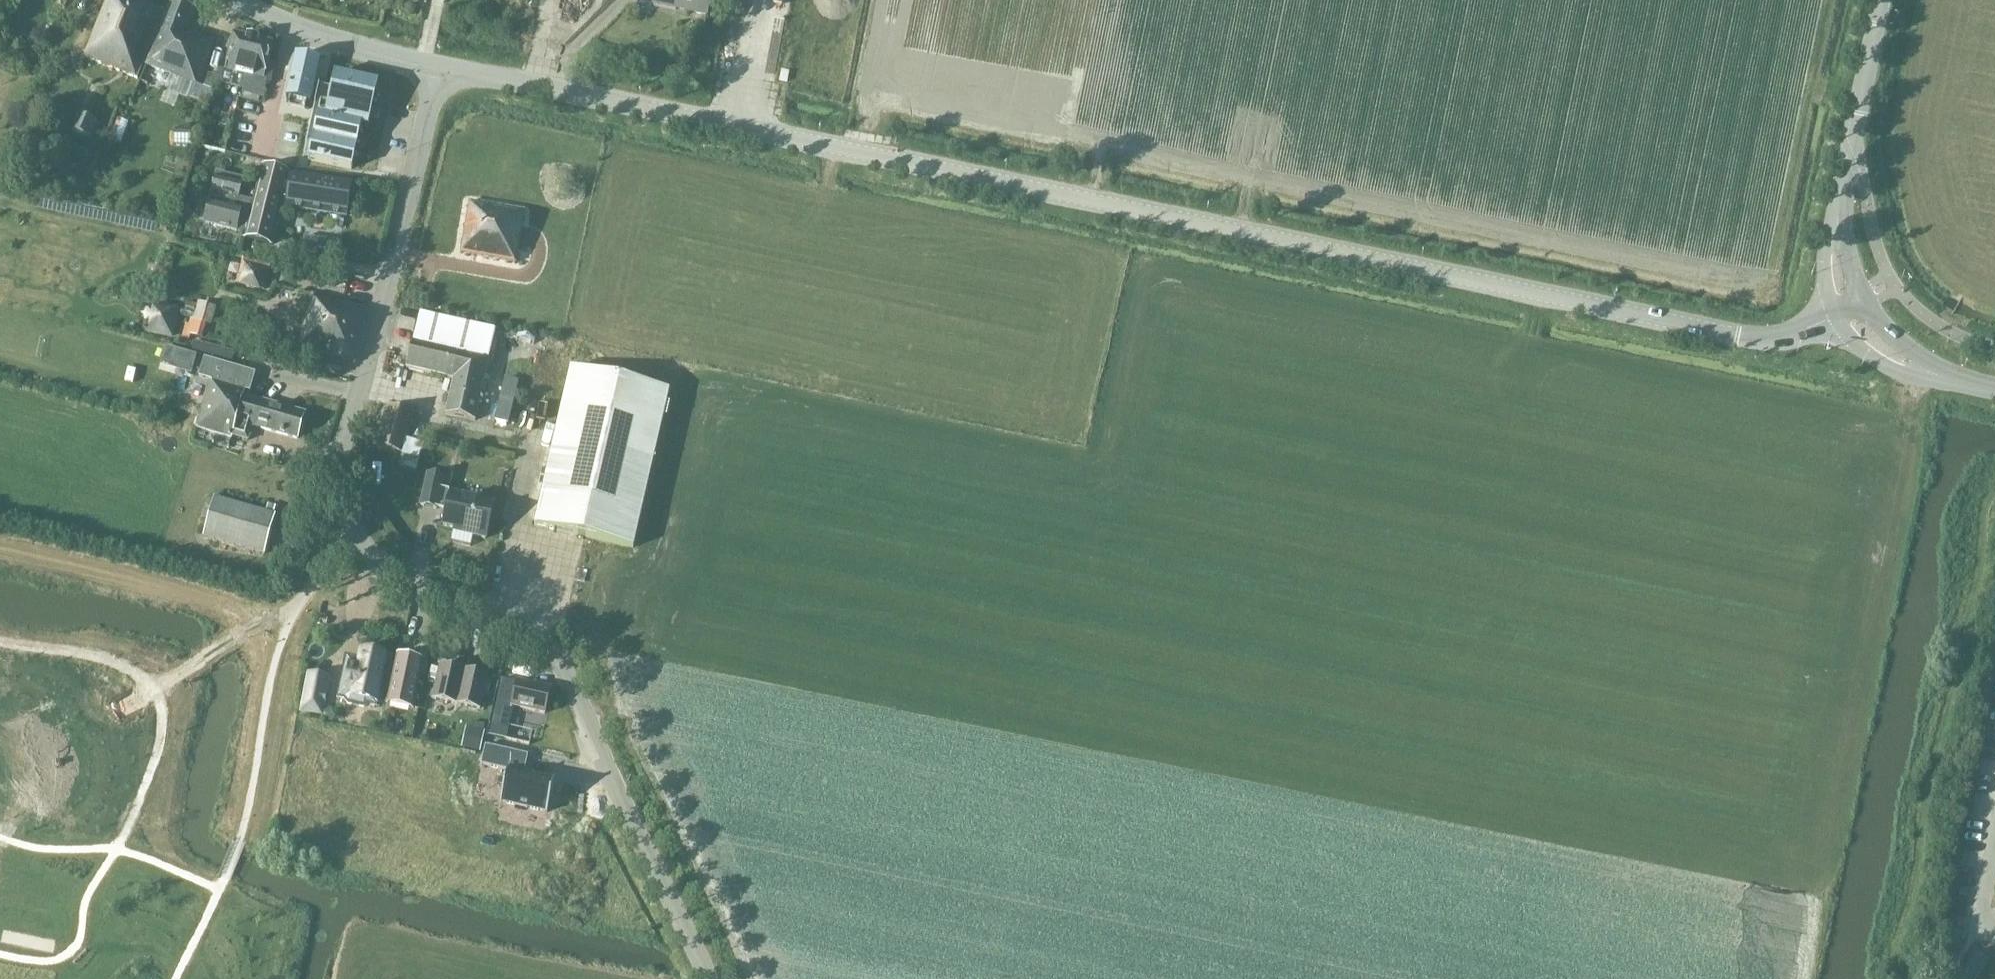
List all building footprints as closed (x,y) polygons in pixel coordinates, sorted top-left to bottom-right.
[(164,12),(134,0),(108,0),(86,56),(139,77),(164,12)] [(214,42),(188,32),(197,8),(175,0),(174,0),(148,64),(193,82),(198,83),(214,42)] [(709,0),(654,0),(653,5),(706,16),(709,0)] [(266,78),(275,43),(235,34),(223,86),(244,90),(248,73),(266,78)] [(296,57),(286,100),(309,105),(319,62),(296,57)] [(368,129),(378,84),(334,74),(325,117),(318,115),(308,160),(351,169),(361,127),(368,129)] [(209,106),(213,88),(198,83),(193,82),(187,97),(209,106)] [(97,122),(76,113),(69,129),(90,138),(97,122)] [(193,131),(174,131),(174,145),(193,145),(193,131)] [(247,231),(245,236),(248,236),(273,242),(280,215),(281,205),(312,210),(346,215),(348,199),(352,197),(353,190),(350,187),(351,182),(311,176),(291,174),(263,167),(256,201),(253,200),(247,231)] [(201,205),(199,215),(201,218),(208,220),(207,223),(240,230),(240,229),(247,231),(253,200),(241,198),(245,179),(218,172),(211,204),(204,202),(201,205)] [(515,262),(524,210),(469,201),(460,252),(515,262)] [(304,237),(302,249),(339,255),(341,242),(304,237)] [(240,262),(235,281),(262,288),(267,269),(240,262)] [(312,295),(298,349),(352,363),(353,364),(363,325),(360,324),(365,309),(363,308),(363,309),(312,295)] [(194,312),(192,320),(207,324),(212,309),(196,304),(194,312)] [(154,308),(149,335),(171,339),(177,313),(154,308)] [(408,358),(406,365),(453,374),(445,412),(475,418),(489,355),(495,329),(419,311),(412,339),(411,339),(407,358),(408,358)] [(194,343),(192,351),(219,359),(221,351),(194,343)] [(164,360),(161,369),(172,372),(174,363),(178,351),(167,348),(164,360)] [(234,435),(238,420),(245,393),(247,388),(252,389),(257,370),(206,356),(200,374),(212,377),(198,425),(234,435)] [(525,413),(529,396),(518,393),(525,369),(515,366),(504,407),(525,413)] [(634,550),(670,393),(569,370),(533,527),(634,550)] [(306,410),(245,393),(238,420),(299,437),(306,410)] [(413,412),(385,405),(376,446),(404,452),(413,412)] [(414,426),(410,441),(428,446),(432,431),(414,426)] [(429,476),(421,508),(447,514),(444,528),(453,531),(451,542),(472,547),(474,539),(485,542),(493,506),(477,502),(478,499),(442,490),(444,479),(429,476)] [(275,515),(273,515),(275,507),(267,505),(265,512),(213,497),(202,537),(264,555),(275,515)] [(586,568),(611,567),(611,557),(586,558),(586,568)] [(341,657),(333,696),(341,698),(344,703),(360,706),(365,703),(373,705),(383,656),(380,655),(378,652),(371,650),(371,651),(368,653),(356,650),(354,660),(341,657)] [(385,704),(414,710),(425,662),(395,656),(385,704)] [(323,707),(333,668),(314,663),(304,702),(323,707)] [(456,705),(464,670),(439,664),(431,699),(456,705)] [(489,676),(464,670),(456,705),(481,711),(489,676)] [(501,677),(493,715),(510,718),(513,704),(544,710),(549,687),(501,677)] [(484,733),(469,729),(464,749),(479,752),(484,733)] [(507,771),(504,782),(500,803),(546,813),(554,780),(524,773),(528,756),(485,746),(480,765),(507,771)]
